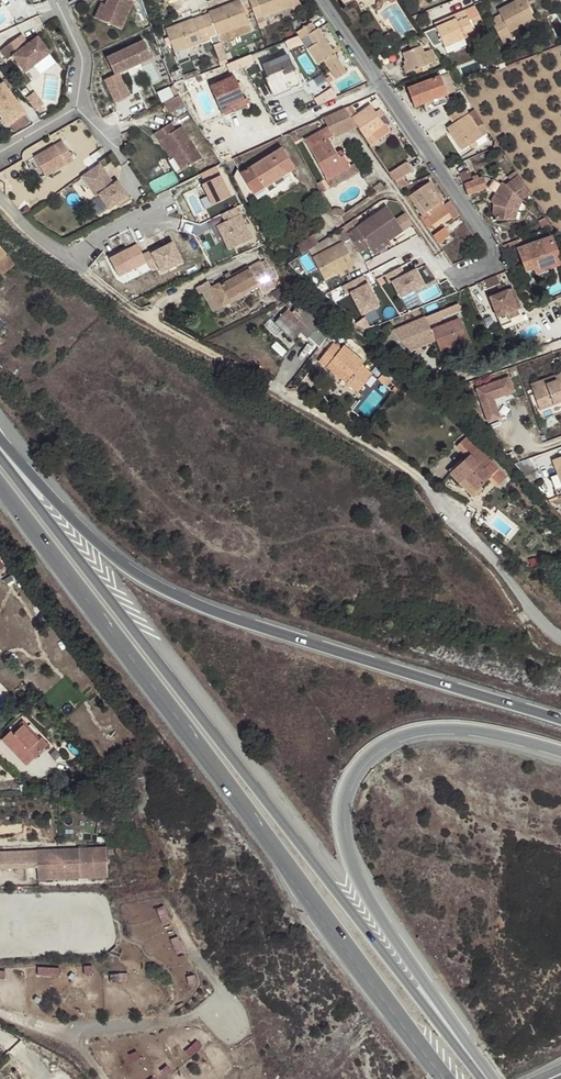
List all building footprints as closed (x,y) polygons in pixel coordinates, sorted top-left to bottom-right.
[(133,3),(127,0),(108,0),(106,6),(99,21),(120,31),(133,3)] [(250,3),(255,16),(259,29),(266,26),(264,18),(280,12),(292,7),(294,10),(302,7),(298,0),(249,0),(250,3)] [(526,0),(522,0),(499,12),(500,14),(490,20),(503,45),(512,40),(508,33),(536,18),(526,0)] [(240,2),(201,16),(210,40),(218,63),(227,60),(221,43),(251,31),(246,19),(242,6),(240,2)] [(385,10),(398,33),(413,25),(399,2),(385,10)] [(255,16),(250,3),(242,6),(246,19),(255,16)] [(99,21),(106,6),(101,4),(95,19),(99,21)] [(295,16),(294,10),(292,7),(280,12),(283,20),(295,16)] [(473,8),(465,11),(469,21),(477,18),(473,8)] [(469,21),(465,11),(455,15),(457,20),(437,28),(444,47),(465,39),(463,35),(473,31),(469,21)] [(457,20),(455,15),(435,24),(437,28),(457,20)] [(210,40),(201,16),(165,31),(169,39),(163,41),(166,48),(171,46),(175,54),(210,40)] [(312,24),(296,34),(298,37),(317,66),(325,62),(335,55),(318,29),(316,30),(312,24)] [(17,39),(24,49),(29,45),(22,36),(17,39)] [(300,44),(298,37),(288,42),(291,48),(300,44)] [(17,39),(0,52),(7,61),(13,57),(25,74),(51,55),(38,38),(29,45),(24,49),(17,39)] [(107,59),(115,76),(119,74),(127,70),(126,68),(133,65),(134,68),(152,59),(143,42),(107,59)] [(423,53),(421,47),(402,54),(405,61),(402,62),(407,73),(413,71),(415,75),(428,70),(426,65),(436,62),(432,50),(423,53)] [(346,73),(335,55),(325,62),(337,79),(346,73)] [(299,85),(288,56),(264,65),(275,94),(299,85)] [(230,69),(254,64),(252,58),(229,63),(230,69)] [(128,98),(119,74),(115,76),(105,80),(114,104),(128,98)] [(448,74),(440,77),(446,95),(454,93),(448,74)] [(220,111),(245,100),(234,77),(210,87),(220,111)] [(446,95),(440,77),(407,89),(415,107),(446,95)] [(13,97),(2,83),(0,85),(0,106),(13,97)] [(326,102),(337,97),(334,93),(324,97),(326,102)] [(26,100),(36,112),(44,106),(34,94),(26,100)] [(187,105),(182,96),(167,102),(174,113),(187,105)] [(13,97),(0,106),(0,117),(7,127),(25,113),(13,97)] [(246,104),(245,100),(220,111),(222,114),(246,104)] [(371,146),(391,131),(386,124),(384,125),(376,113),(371,106),(359,115),(351,106),(344,109),(371,146)] [(489,133),(483,123),(476,127),(464,107),(449,117),(454,124),(448,128),(462,150),(470,145),(475,142),(489,133)] [(384,125),(386,124),(389,122),(380,110),(376,113),(384,125)] [(178,131),(174,123),(157,133),(162,141),(165,140),(175,156),(175,157),(177,155),(186,169),(204,159),(184,127),(178,131)] [(339,159),(336,154),(328,139),(332,136),(328,128),(305,140),(327,179),(349,167),(344,156),(339,159)] [(74,161),(62,142),(34,159),(46,178),(55,173),(53,170),(57,168),(58,170),(74,161)] [(223,164),(244,205),(256,198),(255,195),(282,178),(294,170),(282,150),(242,174),(233,159),(223,164)] [(175,157),(184,171),(186,169),(177,155),(175,157)] [(412,172),(407,163),(391,174),(397,181),(412,172)] [(129,197),(118,182),(114,185),(112,187),(108,182),(111,180),(100,165),(84,176),(99,196),(109,211),(129,197)] [(216,168),(197,177),(202,186),(199,188),(209,209),(231,198),(216,168)] [(151,182),(157,193),(180,181),(175,170),(151,182)] [(460,172),(468,195),(486,188),(483,178),(479,179),(478,176),(471,178),(469,170),(460,172)] [(499,220),(509,220),(509,208),(515,194),(525,187),(517,174),(503,185),(500,182),(499,185),(495,183),(491,192),(495,193),(490,205),(494,206),(492,215),(499,220)] [(96,198),(99,196),(84,176),(82,177),(96,198)] [(285,183),(282,178),(255,195),(256,198),(258,200),(285,183)] [(486,188),(491,192),(495,183),(486,179),(483,178),(486,188)] [(425,215),(431,224),(448,212),(441,203),(444,201),(431,182),(409,197),(422,216),(425,215)] [(509,208),(509,220),(516,220),(516,209),(520,199),(529,193),(525,187),(515,194),(509,208)] [(347,234),(360,253),(369,247),(372,251),(388,240),(389,241),(403,231),(387,207),(351,232),(347,234)] [(240,215),(217,226),(229,251),(252,239),(240,215)] [(426,227),(427,227),(431,224),(425,215),(422,216),(420,217),(426,227)] [(433,236),(439,244),(451,236),(445,228),(433,236)] [(313,236),(297,244),(302,253),(318,244),(313,236)] [(506,253),(517,249),(526,272),(535,269),(547,265),(549,270),(560,265),(560,262),(552,237),(520,248),(518,240),(501,246),(506,253)] [(391,244),(389,241),(388,240),(372,251),(375,255),(391,244)] [(159,247),(144,255),(148,263),(151,270),(159,266),(162,273),(184,263),(173,243),(160,250),(159,247)] [(354,265),(342,243),(313,259),(325,281),(354,265)] [(148,263),(144,255),(138,245),(110,260),(120,277),(148,263)] [(7,255),(0,261),(0,269),(4,274),(15,265),(7,255)] [(278,268),(268,255),(261,260),(271,273),(274,277),(284,272),(281,267),(278,268)] [(536,274),(549,270),(547,265),(535,269),(536,274)] [(259,286),(248,267),(211,288),(222,307),(259,286)] [(402,267),(386,275),(390,284),(394,282),(402,296),(426,284),(418,270),(407,276),(402,267)] [(489,289),(502,284),(498,275),(485,280),(489,289)] [(330,284),(334,293),(343,288),(348,285),(344,277),(330,284)] [(379,307),(363,277),(348,285),(343,288),(347,295),(350,294),(363,316),(379,307)] [(490,298),(501,326),(510,323),(507,314),(520,309),(512,289),(507,291),(505,286),(500,288),(501,289),(502,293),(494,296),(490,298)] [(407,309),(420,303),(415,293),(402,299),(407,309)] [(301,333),(319,349),(329,336),(334,330),(338,326),(327,317),(321,324),(300,305),(292,313),(288,310),(275,324),(293,340),(301,333)] [(447,348),(460,343),(468,340),(459,319),(431,330),(426,318),(393,332),(410,351),(435,341),(439,351),(447,348)] [(338,334),(334,330),(329,336),(333,339),(338,334)] [(462,348),(460,343),(447,348),(449,352),(462,348)] [(365,363),(344,346),(341,349),(333,344),(319,362),(359,392),(373,374),(362,366),(365,363)] [(556,380),(546,384),(541,386),(539,381),(530,384),(539,410),(560,404),(560,396),(560,393),(560,392),(560,370),(556,376),(559,379),(557,382),(556,380)] [(392,381),(384,374),(379,379),(386,386),(392,381)] [(546,384),(556,380),(555,376),(544,379),(546,384)] [(512,391),(508,377),(477,386),(488,420),(500,416),(494,397),(512,391)] [(399,391),(395,387),(391,391),(395,396),(399,391)] [(497,488),(503,482),(507,477),(467,437),(465,439),(465,440),(457,447),(467,458),(453,470),(463,481),(465,479),(476,490),(488,479),(497,488)] [(515,463),(517,466),(526,476),(536,472),(530,457),(515,463)] [(553,462),(560,484),(560,459),(553,462)] [(463,481),(453,470),(449,473),(469,496),(476,490),(465,479),(463,481)] [(37,740),(22,724),(13,733),(10,730),(2,739),(26,764),(47,744),(40,737),(37,740)] [(0,852),(0,869),(38,868),(38,879),(108,877),(107,849),(0,852)]
